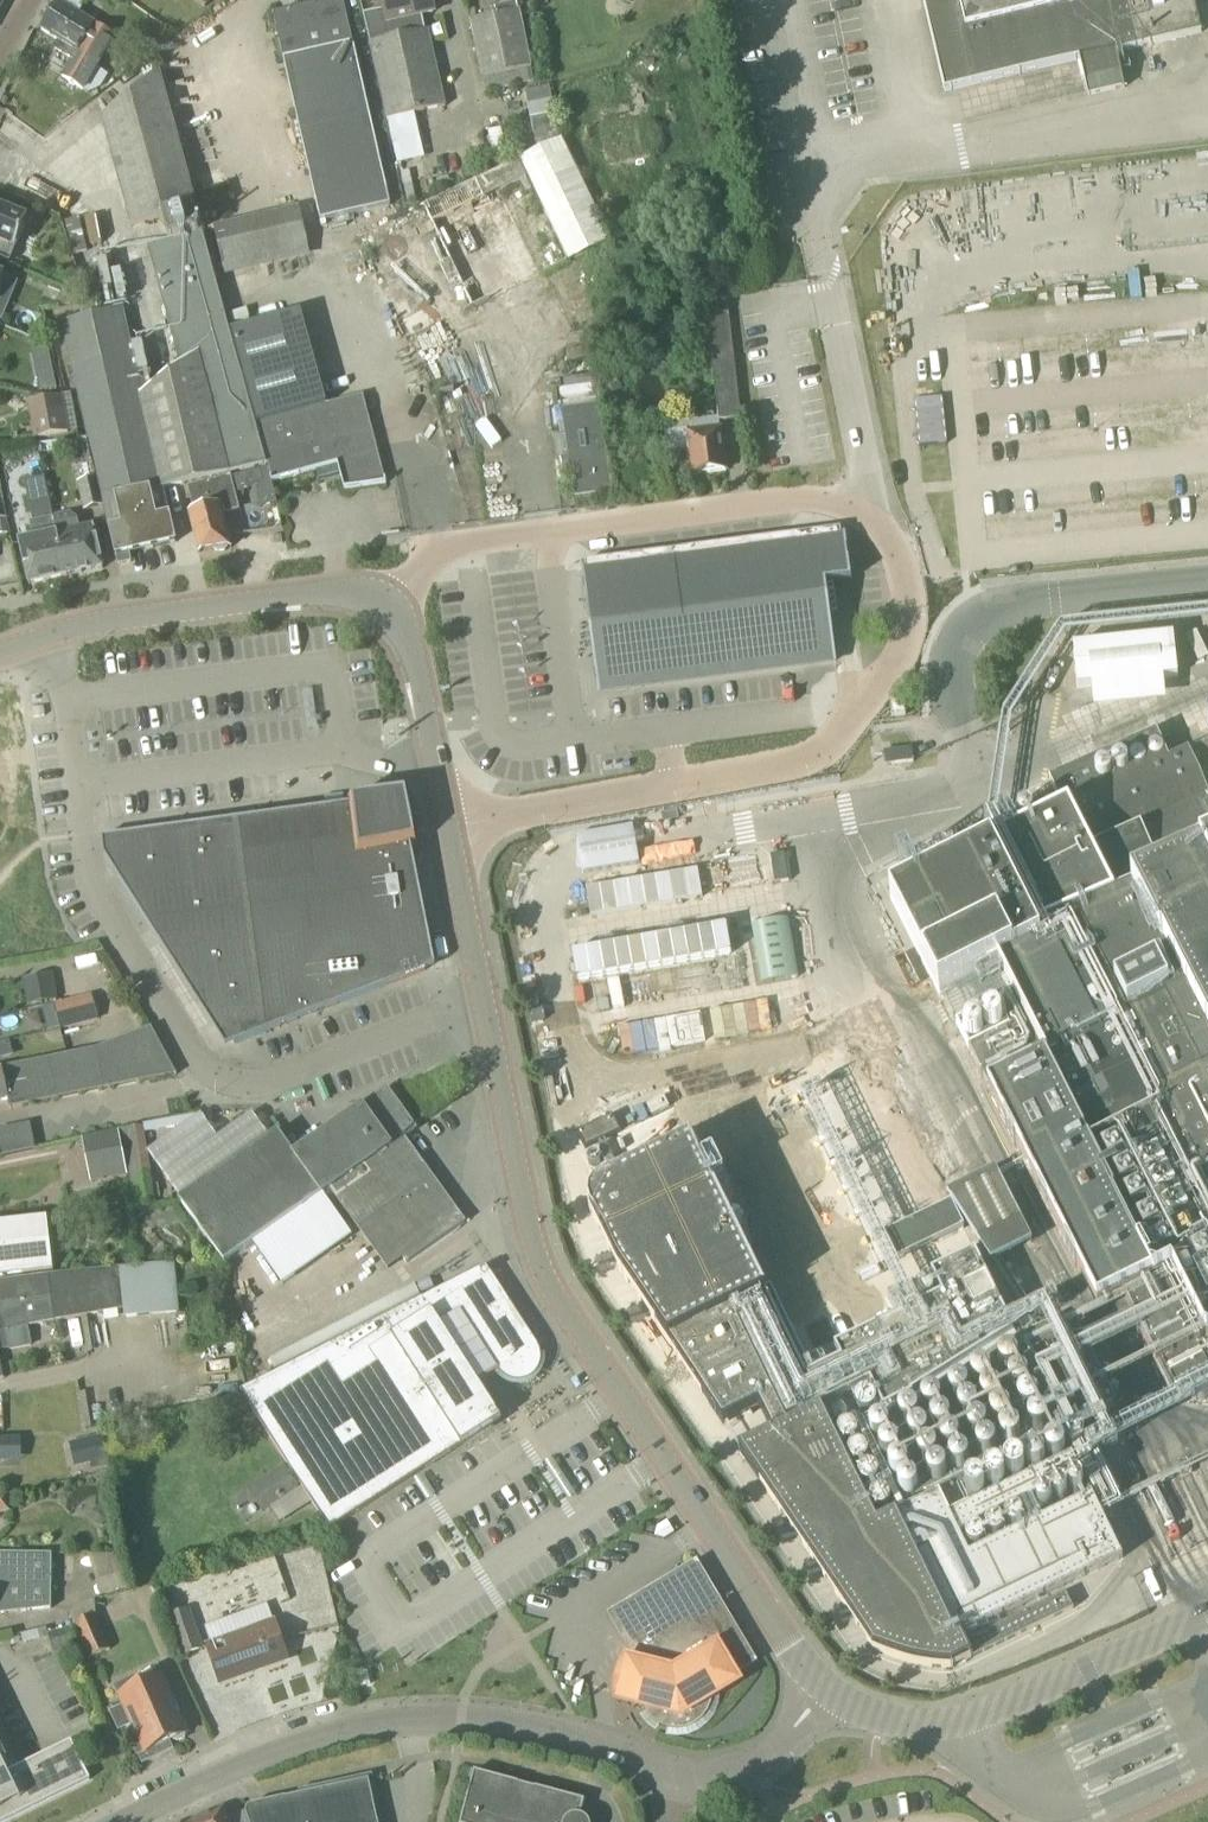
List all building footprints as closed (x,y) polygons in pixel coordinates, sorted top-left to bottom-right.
[(101,88),(109,75),(98,69),(116,38),(79,16),(87,3),(83,0),(62,0),(60,4),(43,32),(58,42),(53,50),(73,62),(63,79),(84,92),(84,91),(89,94),(101,88)] [(213,0),(191,0),(206,10),(213,0)] [(418,133),(415,116),(446,109),(425,18),(435,16),(431,0),(360,0),(388,123),(391,139),(418,133)] [(529,0),(492,0),(496,18),(471,24),(484,81),(487,95),(534,83),(532,69),(520,12),(519,12),(517,5),(530,2),(529,0)] [(946,93),(1081,61),(1090,98),(1126,89),(1118,54),(1203,34),(1195,0),(924,0),(946,93)] [(391,209),(343,1),(274,17),(280,42),(274,43),(278,59),(283,57),(322,225),(391,209)] [(197,210),(185,164),(176,133),(160,73),(101,121),(131,228),(161,220),(197,210)] [(537,153),(561,141),(549,87),(525,92),(537,153)] [(191,158),(233,142),(222,115),(181,131),(191,158)] [(493,150),(506,148),(501,117),(489,120),(493,150)] [(397,166),(424,160),(418,133),(391,139),(397,166)] [(375,271),(392,306),(409,341),(569,263),(611,243),(563,141),(561,142),(561,141),(537,153),(537,154),(521,163),(360,240),(375,271)] [(419,165),(397,170),(400,182),(422,177),(419,165)] [(226,278),(311,258),(299,208),(214,229),(226,278)] [(29,222),(0,210),(0,259),(12,264),(29,222)] [(122,311),(63,325),(90,445),(92,444),(118,557),(120,566),(132,563),(130,555),(176,544),(163,488),(267,463),(265,456),(263,456),(234,348),(202,234),(198,235),(192,211),(161,220),(167,243),(148,249),(181,371),(142,400),(122,311)] [(121,272),(111,274),(117,301),(126,299),(121,272)] [(725,293),(724,282),(702,284),(703,296),(720,423),(741,420),(735,363),(728,293),(725,293)] [(18,306),(11,325),(36,335),(43,315),(18,306)] [(284,373),(332,351),(319,323),(322,322),(315,307),(243,340),(253,363),(274,353),(284,373)] [(600,408),(601,375),(559,382),(560,390),(556,390),(558,407),(562,407),(563,413),(573,480),(575,499),(612,494),(609,474),(600,408)] [(610,410),(629,400),(615,375),(602,383),(606,390),(601,392),(610,410)] [(57,389),(54,376),(39,380),(42,392),(57,389)] [(60,396),(47,398),(47,399),(26,403),(33,440),(70,434),(63,396),(60,397),(60,396)] [(329,408),(257,427),(265,456),(267,463),(272,482),(340,463),(347,489),(385,483),(363,399),(329,408)] [(728,473),(722,429),(689,433),(688,431),(671,433),(665,434),(671,480),(728,473)] [(83,512),(106,507),(99,477),(76,483),(83,512)] [(225,553),(228,550),(233,549),(224,516),(240,511),(231,477),(187,488),(194,515),(191,516),(200,555),(214,553),(216,555),(225,553)] [(53,520),(53,519),(48,495),(45,479),(25,483),(34,524),(30,524),(34,541),(20,545),(29,586),(66,577),(57,536),(53,520)] [(57,536),(66,577),(102,569),(93,528),(79,531),(77,522),(69,516),(53,520),(57,536)] [(852,583),(846,535),(842,536),(842,539),(587,571),(586,567),(582,568),(589,618),(599,694),(837,663),(826,586),(852,583)] [(274,546),(283,544),(282,536),(272,537),(274,546)] [(1174,636),(1073,647),(1077,689),(1178,679),(1174,636)] [(38,709),(31,710),(33,719),(40,718),(45,717),(43,708),(38,709)] [(888,899),(938,999),(997,970),(1011,999),(956,1025),(969,1051),(989,1095),(1098,1312),(1101,1311),(1113,1334),(1135,1323),(1172,1396),(1207,1378),(1207,1346),(1207,742),(1189,752),(1168,761),(1156,734),(1050,781),(1064,809),(992,846),(888,899)] [(887,766),(892,765),(915,762),(913,750),(890,753),(886,754),(887,766)] [(401,801),(364,806),(363,800),(345,802),(346,808),(109,839),(113,872),(211,1024),(231,1022),(234,1045),(428,971),(420,930),(428,928),(412,852),(417,851),(415,837),(409,838),(401,801)] [(51,975),(34,979),(40,1006),(57,1002),(51,975)] [(63,1003),(69,1029),(99,1021),(92,996),(63,1003)] [(151,1029),(96,1050),(79,1054),(79,1053),(14,1069),(0,1071),(0,1103),(8,1101),(9,1110),(176,1076),(151,1029)] [(0,1044),(0,1061),(13,1057),(9,1042),(0,1044)] [(278,1133),(181,1202),(226,1265),(252,1247),(263,1262),(334,1213),(323,1197),(331,1191),(358,1228),(364,1237),(365,1238),(327,1265),(316,1272),(328,1289),(305,1305),(312,1315),(383,1265),(387,1271),(404,1260),(407,1265),(408,1266),(463,1227),(402,1140),(403,1139),(416,1130),(387,1090),(323,1135),(294,1156),(278,1133)] [(586,1151),(621,1134),(613,1118),(578,1135),(586,1151)] [(142,1128),(123,1131),(135,1208),(155,1205),(142,1128)] [(90,1185),(110,1181),(128,1177),(119,1131),(81,1139),(90,1185)] [(992,1265),(1011,1256),(1033,1245),(996,1171),(948,1196),(949,1199),(830,1276),(911,1400),(875,1417),(918,1506),(897,1516),(957,1640),(1123,1559),(1092,1496),(1114,1485),(1092,1440),(1111,1431),(1104,1415),(1115,1409),(1072,1322),(1022,1347),(1017,1337),(1032,1327),(992,1265)] [(592,1187),(594,1200),(615,1198),(614,1184),(592,1187)] [(53,1270),(47,1220),(0,1225),(0,1275),(53,1270)] [(606,1254),(635,1242),(627,1223),(598,1235),(606,1254)] [(742,1261),(768,1276),(778,1259),(751,1244),(742,1261)] [(9,1350),(9,1352),(32,1347),(29,1329),(28,1327),(54,1322),(104,1314),(105,1321),(119,1319),(118,1312),(124,1311),(124,1318),(152,1316),(179,1313),(174,1263),(147,1265),(119,1268),(80,1272),(0,1282),(0,1307),(2,1318),(0,1318),(0,1351),(9,1350)] [(538,1374),(540,1370),(542,1366),(542,1361),(542,1357),(541,1352),(539,1348),(487,1267),(242,1394),(331,1532),(461,1448),(502,1421),(479,1386),(499,1374),(502,1377),(506,1380),(510,1382),(514,1384),(519,1384),(523,1384),(528,1383),(532,1381),(535,1378),(538,1374)] [(754,1296),(761,1286),(739,1270),(732,1281),(754,1296)] [(72,1321),(77,1345),(87,1343),(83,1319),(72,1321)] [(792,1460),(808,1446),(799,1434),(782,1448),(792,1460)] [(111,1467),(103,1435),(69,1443),(74,1469),(91,1465),(92,1472),(111,1467)] [(4,1462),(5,1482),(18,1482),(17,1461),(12,1461),(11,1438),(0,1438),(0,1462),(4,1462)] [(264,1515),(300,1492),(282,1465),(247,1490),(264,1515)] [(10,1513),(6,1495),(0,1496),(0,1515),(10,1513)] [(96,1525),(103,1526),(108,1522),(109,1516),(105,1510),(98,1510),(93,1514),(92,1520),(96,1525)] [(655,1537),(656,1529),(648,1527),(646,1535),(655,1537)] [(52,1555),(0,1554),(0,1616),(51,1610),(52,1555)] [(679,1731),(688,1730),(696,1726),(704,1721),(709,1713),(713,1705),(714,1696),(713,1690),(758,1663),(698,1562),(608,1615),(634,1658),(626,1690),(624,1696),(643,1701),(644,1706),(647,1714),(661,1727),(669,1730),(679,1731)] [(183,1657),(204,1650),(190,1609),(169,1616),(183,1657)] [(88,1660),(111,1649),(96,1615),(73,1625),(88,1660)] [(222,1686),(256,1674),(255,1670),(288,1658),(276,1624),(208,1649),(222,1686)] [(54,1655),(78,1650),(73,1628),(49,1634),(54,1655)] [(362,1646),(320,1648),(322,1682),(365,1679),(362,1646)] [(188,1734),(158,1668),(115,1688),(123,1706),(110,1713),(118,1732),(132,1726),(133,1729),(127,1732),(138,1757),(173,1741),(177,1744),(185,1741),(186,1735),(188,1734)] [(91,1772),(72,1734),(14,1764),(0,1737),(0,1819),(91,1772)] [(589,1820),(586,1818),(582,1816),(586,1802),(476,1772),(462,1821),(590,1821),(589,1820)] [(369,1783),(263,1807),(254,1810),(251,1812),(250,1813),(249,1816),(248,1819),(250,1821),(379,1821),(369,1783)] [(245,1812),(229,1819),(226,1811),(198,1821),(249,1821),(245,1812)]
